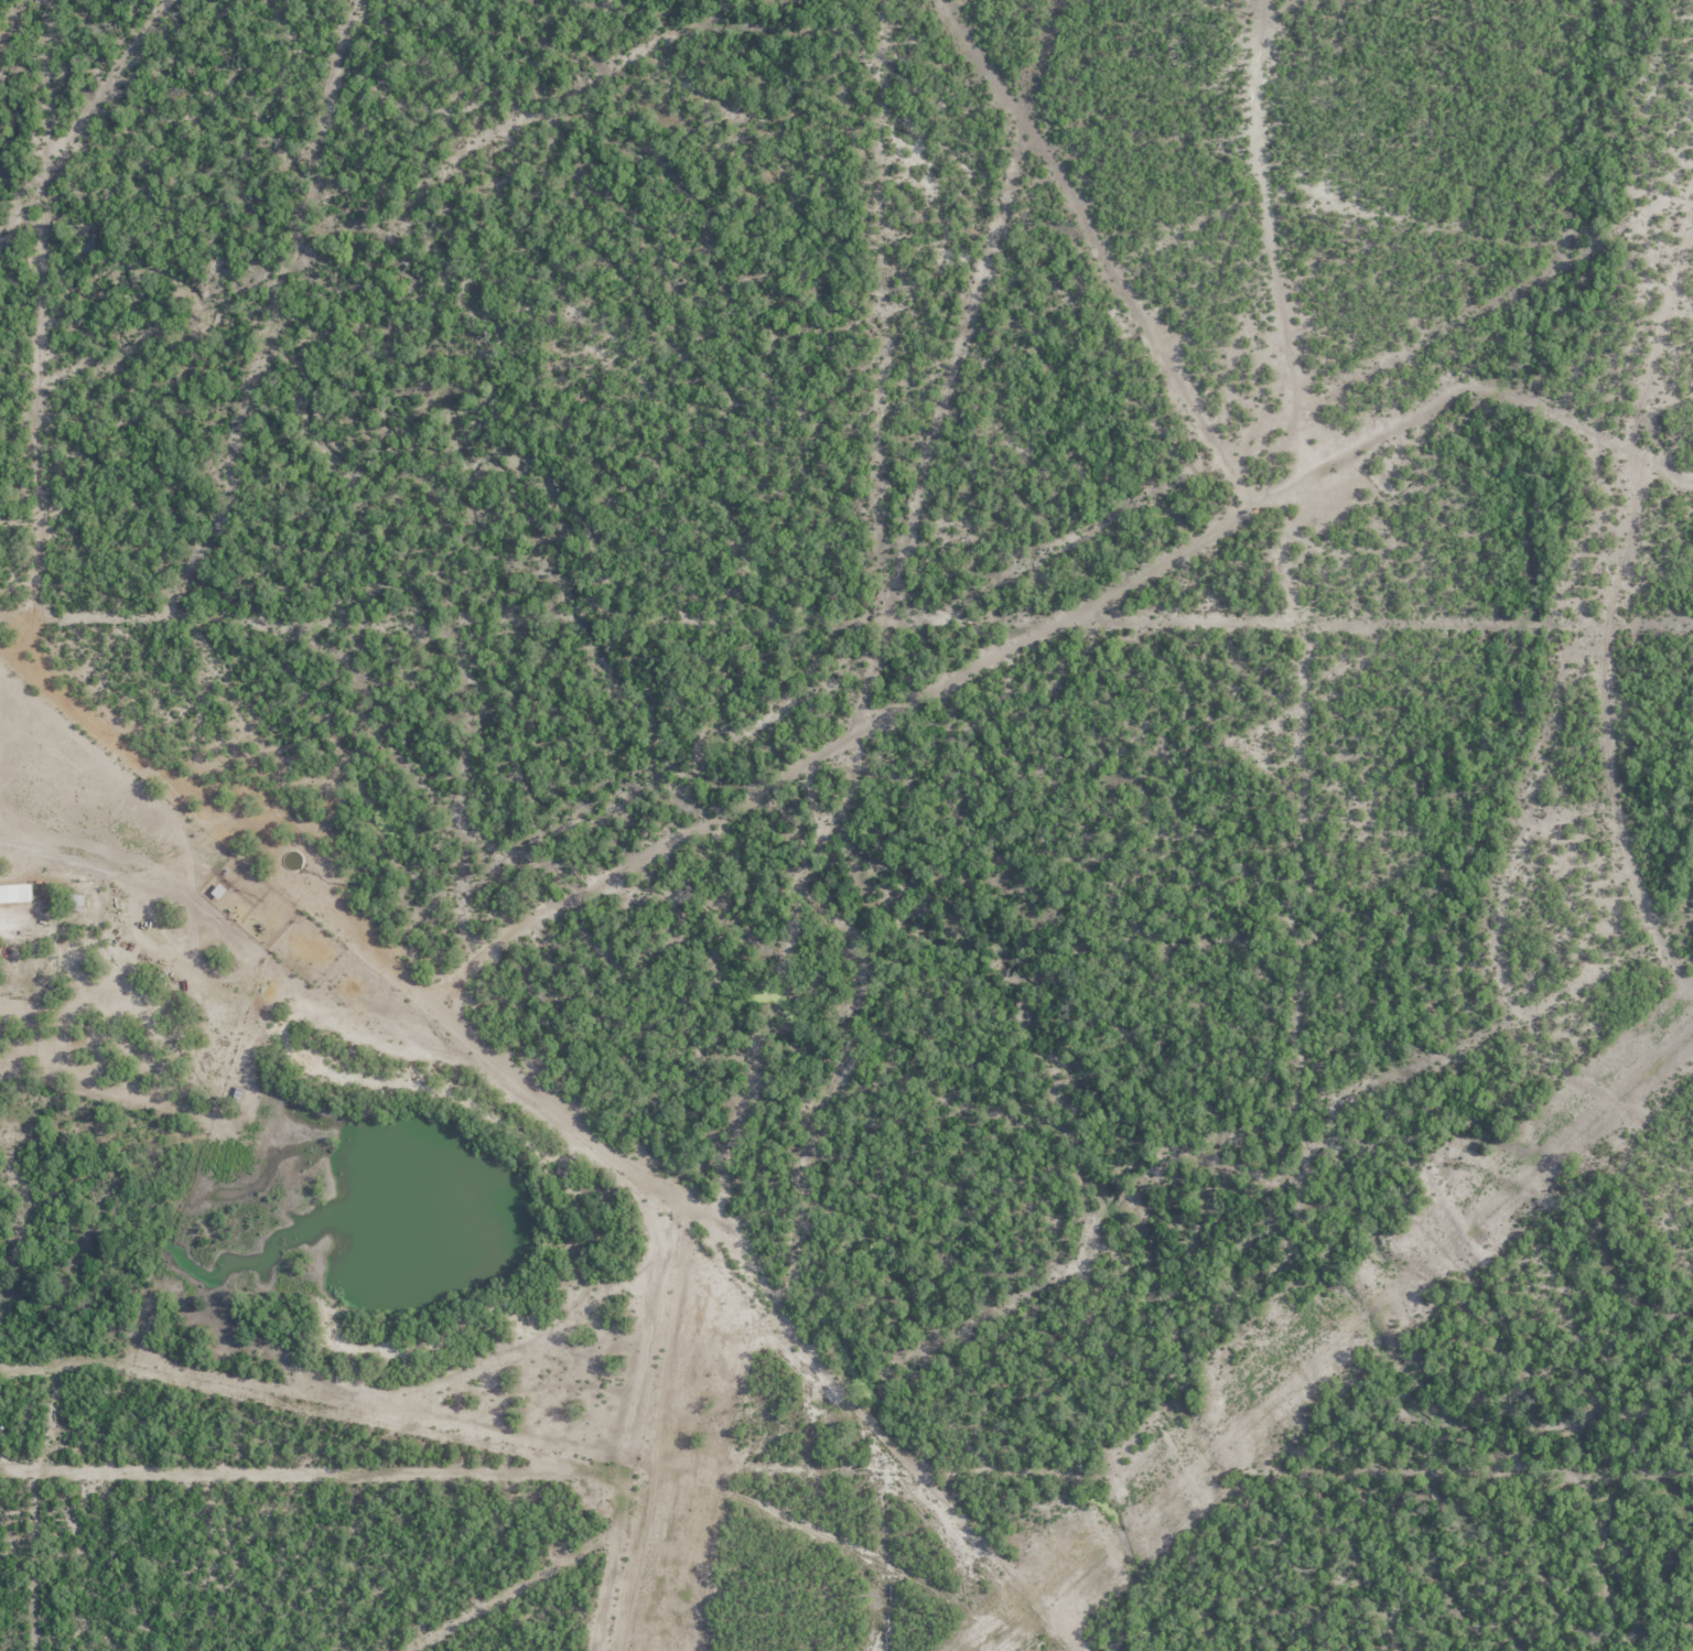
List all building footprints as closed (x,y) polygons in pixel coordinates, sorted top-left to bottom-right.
[(31,903),(0,903),(0,886),(30,885),(31,903)]
